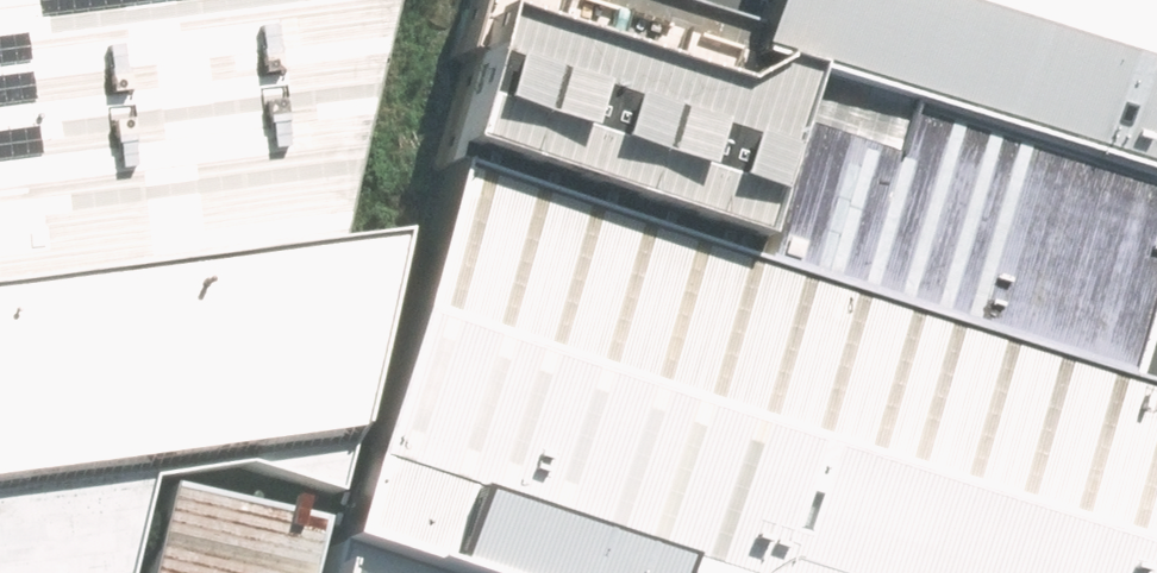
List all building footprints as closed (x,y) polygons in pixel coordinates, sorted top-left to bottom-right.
[(336,241),(392,0),(0,0),(0,287),(336,241)] [(796,83),(741,66),(522,0),(494,0),(444,162),(744,252),(796,83)] [(796,83),(1156,192),(1156,0),(761,0),(741,66),(796,83)] [(739,270),(1117,384),(1156,253),(1156,192),(796,83),(744,252),(739,270)] [(435,178),(347,467),(673,565),(699,572),(1156,572),(1156,396),(1117,384),(739,270),(435,178)] [(390,234),(336,241),(0,287),(0,572),(112,572),(139,466),(347,437),(390,234)] [(673,565),(347,467),(322,572),(671,572),(673,565)] [(315,522),(161,485),(140,572),(302,572),(315,522)]
